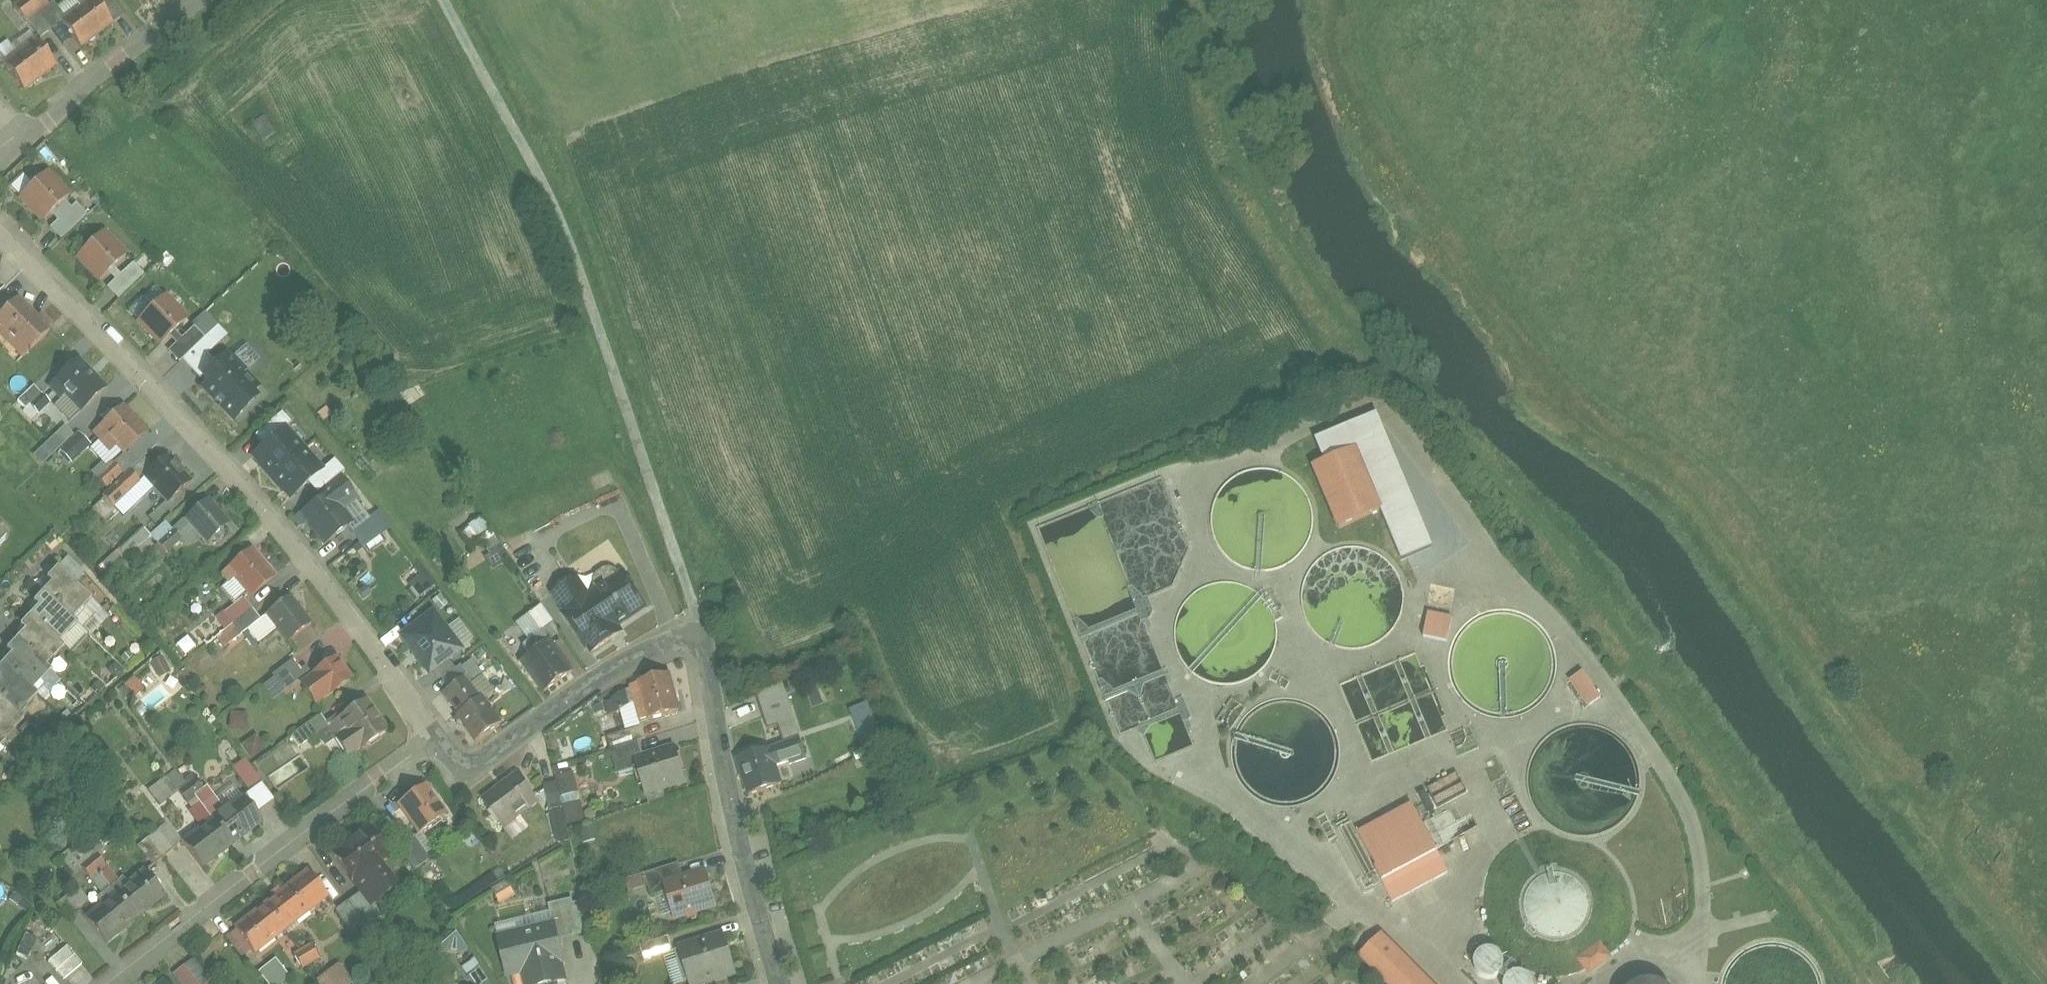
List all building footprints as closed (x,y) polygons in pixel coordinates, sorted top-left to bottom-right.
[(13,4),(25,21),(27,21),(38,12),(49,5),(46,0),(18,0),(13,4)] [(81,47),(113,24),(111,21),(98,3),(101,0),(73,0),(78,7),(65,17),(61,19),(64,23),(81,47)] [(111,21),(122,14),(111,0),(101,0),(98,3),(111,21)] [(38,12),(52,32),(64,23),(61,19),(65,17),(53,1),(49,5),(38,12)] [(52,32),(38,12),(27,21),(41,40),(52,32)] [(2,64),(24,92),(56,67),(35,39),(2,64)] [(18,200),(41,223),(51,214),(56,208),(69,196),(46,172),(18,200)] [(62,215),(56,208),(51,214),(57,221),(50,227),(61,239),(87,215),(76,203),(62,215)] [(100,232),(74,259),(98,282),(107,273),(113,267),(124,255),(100,232)] [(113,267),(107,273),(113,279),(105,287),(118,299),(144,274),(133,263),(121,275),(113,267)] [(165,295),(137,322),(160,346),(169,336),(174,332),(188,318),(165,295)] [(15,299),(0,315),(0,341),(20,360),(48,330),(15,299)] [(201,376),(216,362),(208,354),(228,335),(218,324),(205,338),(181,360),(199,378),(201,376)] [(180,338),(174,332),(169,336),(176,343),(167,351),(179,363),(181,360),(205,338),(193,326),(180,338)] [(201,388),(233,422),(260,397),(241,378),(247,372),(227,351),(216,362),(201,376),(207,382),(201,388)] [(47,387),(76,417),(102,392),(74,362),(47,387)] [(33,385),(16,401),(24,409),(30,404),(39,413),(50,403),(33,385)] [(149,431),(122,403),(90,433),(109,452),(115,446),(123,455),(149,431)] [(255,436),(264,446),(286,425),(291,421),(282,411),(255,436)] [(264,446),(251,457),(288,498),(307,482),(323,467),(286,425),(264,446)] [(91,446),(78,432),(59,450),(73,463),(91,446)] [(1315,469),(1340,532),(1387,513),(1362,451),(1315,469)] [(167,505),(191,481),(165,454),(141,478),(167,505)] [(323,467),(307,482),(318,495),(339,478),(345,472),(333,459),(323,467)] [(127,471),(102,496),(115,508),(140,483),(127,471)] [(299,515),(323,545),(344,529),(335,516),(356,499),(339,478),(318,495),(316,496),(319,499),(299,515)] [(195,531),(206,544),(231,523),(209,498),(171,530),(182,542),(195,531)] [(378,510),(352,531),(365,546),(390,526),(378,510)] [(473,535),(485,527),(477,515),(466,523),(473,535)] [(9,537),(0,529),(0,547),(9,537)] [(167,555),(182,542),(171,530),(157,543),(167,555)] [(253,548),(221,575),(228,583),(233,579),(249,598),(276,576),(253,548)] [(578,578),(551,595),(568,621),(567,622),(584,649),(586,648),(589,653),(623,632),(619,626),(648,607),(625,572),(622,574),(617,569),(612,567),(609,567),(605,567),(600,570),(597,573),(595,576),(593,582),(593,588),(595,592),(590,596),(578,578)] [(56,568),(45,579),(50,584),(32,602),(37,606),(18,626),(23,631),(4,650),(9,656),(0,665),(0,735),(5,740),(25,720),(19,714),(37,696),(32,691),(50,672),(44,667),(62,648),(57,643),(75,625),(70,620),(90,600),(56,568)] [(259,621),(247,629),(257,643),(276,629),(287,643),(312,625),(292,597),(259,621)] [(251,610),(242,599),(223,613),(232,624),(251,610)] [(1447,606),(1427,602),(1424,620),(1443,623),(1447,606)] [(564,634),(541,604),(530,613),(550,639),(553,642),(564,634)] [(434,609),(398,635),(428,676),(464,649),(434,609)] [(259,621),(251,610),(232,624),(240,635),(247,629),(259,621)] [(1119,669),(1098,676),(1117,734),(1142,726),(1153,760),(1191,748),(1151,625),(1136,629),(1141,644),(1129,648),(1133,661),(1118,666),(1119,669)] [(524,658),(548,690),(574,670),(553,642),(550,639),(524,658)] [(299,684),(315,705),(352,679),(337,657),(299,684)] [(294,659),(271,676),(283,692),(306,675),(294,659)] [(438,681),(445,691),(464,678),(475,670),(467,660),(438,681)] [(1577,670),(1562,682),(1583,707),(1598,695),(1577,670)] [(647,717),(681,709),(673,675),(639,683),(647,717)] [(456,715),(476,743),(501,725),(481,696),(478,698),(464,678),(445,691),(443,693),(458,714),(456,715)] [(390,730),(367,699),(328,728),(320,734),(334,754),(340,750),(349,761),(390,730)] [(864,700),(846,708),(862,745),(880,737),(864,700)] [(328,728),(319,716),(290,736),(299,748),(320,734),(328,728)] [(248,758),(262,746),(251,733),(237,745),(248,758)] [(738,758),(749,792),(783,782),(777,764),(807,754),(801,738),(738,758)] [(638,758),(648,792),(685,780),(674,746),(638,758)] [(245,759),(233,768),(249,790),(261,781),(245,759)] [(155,804),(185,784),(175,768),(145,788),(155,804)] [(516,774),(479,801),(502,831),(539,804),(516,774)] [(557,783),(543,786),(549,812),(563,809),(557,783)] [(447,813),(427,784),(396,805),(416,835),(421,831),(447,813)] [(182,839),(203,868),(263,824),(242,794),(224,807),(208,785),(193,795),(200,805),(190,812),(200,826),(182,839)] [(1445,871),(1410,805),(1360,832),(1395,898),(1445,871)] [(366,824),(328,852),(349,881),(351,880),(361,893),(370,904),(373,902),(396,885),(378,861),(387,854),(366,824)] [(160,828),(150,836),(165,857),(176,849),(160,828)] [(416,835),(399,847),(414,869),(430,858),(427,854),(434,849),(421,831),(416,835)] [(137,845),(153,866),(165,857),(150,836),(137,845)] [(83,916),(106,944),(165,895),(143,868),(83,916)] [(328,897),(307,869),(233,926),(255,954),(328,897)] [(715,903),(706,872),(666,883),(674,914),(715,903)] [(1585,892),(1578,884),(1569,879),(1558,877),(1548,878),(1538,883),(1530,891),(1525,901),(1524,913),(1527,924),(1533,933),(1542,940),(1553,943),(1564,943),(1575,939),(1583,931),(1589,922),(1591,912),(1590,901),(1585,892)] [(52,900),(69,918),(89,901),(72,882),(52,900)] [(361,893),(348,902),(364,926),(368,931),(385,919),(373,902),(370,904),(361,893)] [(348,902),(335,911),(352,935),(364,926),(348,902)] [(501,939),(510,978),(526,975),(528,983),(563,983),(569,983),(557,927),(501,939)] [(1386,983),(1434,983),(1384,934),(1360,957),(1386,983)] [(681,949),(692,983),(693,983),(735,971),(724,936),(681,949)] [(1592,978),(1615,959),(1600,942),(1578,961),(1592,978)] [(62,980),(82,962),(66,943),(45,960),(62,980)] [(298,968),(315,960),(311,950),(294,958),(298,968)] [(1466,953),(1464,974),(1495,976),(1494,983),(1531,983),(1533,958),(1466,953)] [(287,978),(273,957),(256,969),(266,983),(278,983),(287,978)] [(310,980),(313,983),(347,983),(349,983),(334,963),(310,980)] [(173,975),(180,983),(198,983),(184,966),(173,975)]
